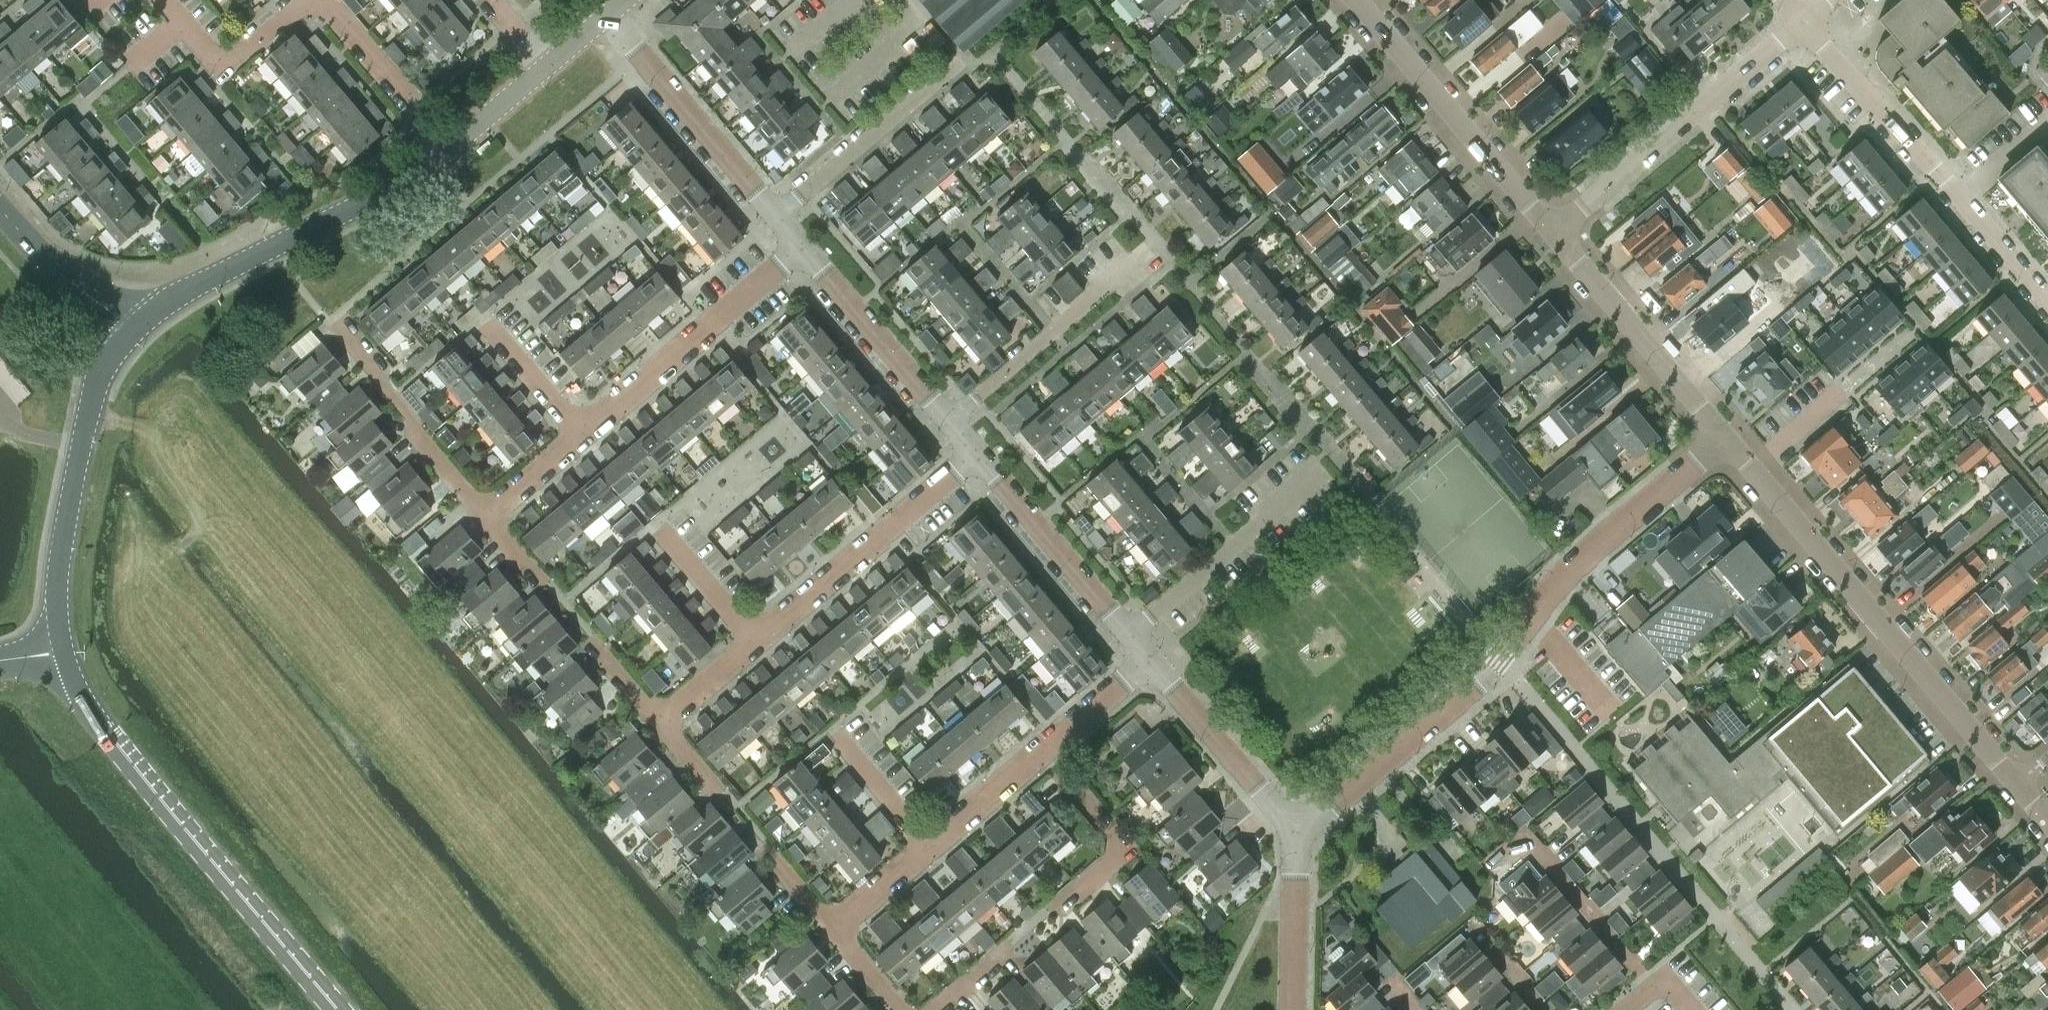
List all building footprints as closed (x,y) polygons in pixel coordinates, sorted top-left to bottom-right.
[(21,6),(22,7),(33,20),(24,28),(48,57),(65,43),(29,0),(21,6)] [(65,43),(71,50),(89,36),(59,0),(56,0),(48,7),(42,0),(29,0),(65,43)] [(398,9),(408,0),(390,0),(398,9)] [(412,25),(440,2),(439,0),(408,0),(398,9),(412,25)] [(412,25),(426,42),(467,6),(462,0),(458,0),(447,9),(440,2),(412,25)] [(657,28),(667,40),(676,33),(702,64),(730,39),(721,30),(731,21),(714,0),(698,0),(678,17),(671,8),(658,20),(657,28)] [(731,21),(734,24),(736,23),(734,19),(748,7),(742,0),(714,0),(731,21)] [(964,53),(1025,0),(919,0),(964,53)] [(1145,8),(1158,24),(1186,0),(1143,0),(1140,3),(1145,8)] [(1225,14),(1232,14),(1248,2),(1255,10),(1268,0),(1213,0),(1225,14)] [(1424,2),(1437,17),(1457,0),(1427,0),(1424,2)] [(1456,12),(1458,15),(1445,26),(1462,46),(1490,22),(1489,21),(1500,11),(1491,1),(1480,10),(1471,0),(1470,0),(1456,12)] [(1576,9),(1586,0),(1568,0),(1576,9)] [(1576,9),(1584,19),(1596,9),(1610,26),(1622,16),(1623,15),(1610,0),(1586,0),(1576,9)] [(1711,44),(1721,36),(1719,33),(1728,25),(1707,0),(1704,0),(1687,15),(1711,44)] [(1728,25),(1747,9),(1740,0),(1707,0),(1728,25)] [(1896,90),(1903,84),(1942,131),(1948,126),(1967,149),(2009,113),(1988,89),(1987,89),(1942,37),(1960,21),(1942,0),(1908,0),(1895,11),(1891,7),(1877,19),(1890,34),(1881,42),(1885,46),(1881,52),(1880,59),(1883,66),(1894,79),(1890,83),(1896,90)] [(1985,16),(1984,17),(1992,26),(2003,17),(2012,10),(2005,1),(2004,0),(1971,0),(1985,16)] [(2045,13),(2047,11),(2047,0),(2032,0),(2045,13)] [(1678,5),(1650,29),(1651,29),(1670,52),(1678,45),(1689,58),(1699,49),(1702,52),(1711,44),(1687,15),(1678,5)] [(467,6),(426,42),(440,59),(469,35),(460,25),(474,14),(467,6)] [(1263,23),(1245,39),(1253,49),(1257,46),(1262,52),(1268,59),(1274,55),(1310,24),(1296,6),(1268,30),(1263,23)] [(1528,11),(1471,58),(1473,60),(1485,74),(1516,48),(1509,40),(1519,32),(1534,19),(1528,11)] [(0,24),(0,33),(32,70),(48,57),(24,28),(15,35),(4,22),(4,21),(0,24)] [(2046,35),(2036,23),(2028,31),(2038,42),(2046,35)] [(1167,28),(1152,41),(1171,64),(1186,51),(1167,28)] [(1277,89),(1289,78),(1330,45),(1318,31),(1286,58),(1285,57),(1265,74),(1277,89)] [(2028,31),(2020,38),(2030,49),(2038,42),(2028,31)] [(1629,32),(1612,46),(1613,47),(1624,61),(1642,47),(1630,33),(1629,32)] [(1993,40),(2007,56),(2016,49),(2002,32),(1993,40)] [(0,48),(0,66),(15,85),(32,70),(0,33),(0,48)] [(1044,46),(1036,53),(1052,72),(1076,53),(1078,56),(1091,45),(1086,39),(1085,38),(1072,49),(1059,33),(1044,46)] [(267,60),(281,77),(323,42),(316,34),(303,45),(295,36),(267,60)] [(730,39),(702,64),(713,77),(710,81),(711,82),(714,79),(716,81),(757,46),(751,39),(750,38),(737,48),(730,39)] [(1245,39),(1222,58),(1233,71),(1256,52),(1253,49),(1245,39)] [(323,42),(281,77),(295,93),(323,69),(316,61),(329,50),(323,42)] [(1330,45),(1289,78),(1301,92),(1341,59),(1330,45)] [(714,79),(711,82),(712,83),(716,81),(717,82),(730,97),(758,73),(750,63),(762,53),(757,46),(716,81),(714,79)] [(1646,46),(1626,63),(1650,93),(1671,76),(1646,46)] [(1544,52),(1499,90),(1511,105),(1542,78),(1537,72),(1551,60),(1552,59),(1551,58),(1545,51),(1544,52)] [(115,52),(107,59),(116,70),(124,63),(121,59),(120,58),(115,52)] [(1076,53),(1052,72),(1068,92),(1092,72),(1094,74),(1106,64),(1101,58),(1101,57),(1088,68),(1078,56),(1076,53)] [(2047,84),(2047,65),(2045,62),(2036,69),(2047,84)] [(15,85),(0,66),(0,98),(15,85)] [(1314,95),(1333,116),(1366,88),(1347,66),(1314,95)] [(323,69),(295,93),(309,110),(350,75),(344,68),(331,78),(323,69)] [(758,73),(730,97),(741,109),(738,113),(739,115),(742,112),(744,113),(784,79),(778,71),(766,82),(758,73)] [(1092,72),(1068,92),(1084,110),(1108,91),(1110,94),(1123,83),(1118,77),(1117,76),(1104,87),(1094,74),(1092,72)] [(1557,74),(1513,110),(1531,132),(1575,95),(1557,74)] [(350,75),(309,110),(323,127),(351,103),(344,94),(357,83),(350,75)] [(152,103),(166,120),(207,85),(201,77),(188,88),(180,79),(152,103)] [(742,112),(739,115),(740,116),(745,114),(758,130),(786,106),(778,96),(790,86),(784,79),(744,113),(742,112)] [(963,80),(955,86),(957,88),(997,135),(1008,126),(1013,122),(1022,114),(997,85),(988,93),(980,100),(964,82),(963,80)] [(1773,95),(1796,122),(1813,108),(1790,80),(1773,95)] [(207,85),(166,120),(181,137),(209,113),(201,104),(214,93),(207,85)] [(955,86),(948,92),(950,94),(965,112),(958,118),(983,147),(997,135),(957,88),(955,86)] [(1108,91),(1084,110),(1099,129),(1123,109),(1125,113),(1138,102),(1133,96),(1120,106),(1110,94),(1108,91)] [(1756,110),(1779,137),(1796,122),(1773,95),(1756,110)] [(351,103),(323,127),(337,143),(378,108),(371,100),(359,111),(351,103)] [(602,128),(618,147),(646,123),(631,104),(602,128)] [(786,106),(758,130),(769,143),(766,147),(767,148),(771,145),(771,146),(812,112),(806,104),(793,115),(786,106)] [(1374,104),(1360,117),(1363,120),(1362,121),(1377,138),(1379,136),(1386,144),(1398,134),(1392,127),(1397,123),(1396,122),(1381,105),(1378,108),(1374,104)] [(933,105),(926,111),(928,113),(968,160),(983,147),(958,118),(950,125),(935,107),(933,105)] [(1237,121),(1223,105),(1206,120),(1219,135),(1237,121)] [(378,108),(337,143),(351,160),(380,136),(371,126),(384,116),(378,108)] [(1586,109),(1543,146),(1563,169),(1606,133),(1586,109)] [(209,113),(181,137),(194,153),(235,118),(229,110),(216,121),(209,113)] [(1763,151),(1779,137),(1756,110),(1740,123),(1763,151)] [(926,111),(919,117),(921,119),(936,137),(928,143),(953,172),(968,160),(928,113),(926,111)] [(771,145),(767,148),(768,149),(773,147),(773,148),(786,163),(803,148),(809,143),(814,139),(806,130),(818,119),(812,112),(771,146),(771,145)] [(1114,133),(1131,152),(1155,133),(1158,136),(1170,126),(1164,119),(1152,130),(1138,113),(1114,133)] [(235,118),(194,153),(209,170),(236,145),(229,136),(242,126),(235,118)] [(37,144),(51,161),(94,127),(88,119),(75,130),(66,119),(37,144)] [(1343,137),(1357,154),(1360,152),(1367,160),(1374,154),(1367,146),(1377,138),(1362,121),(1343,137)] [(646,123),(618,147),(634,166),(663,142),(646,123)] [(94,127),(51,161),(65,178),(95,154),(88,145),(100,134),(94,127)] [(904,129),(897,136),(898,138),(938,185),(953,172),(928,143),(921,149),(906,131),(904,129)] [(1829,140),(1836,147),(1847,138),(1840,130),(1829,140)] [(1155,133),(1131,152),(1146,171),(1170,151),(1174,155),(1181,149),(1186,145),(1180,139),(1168,149),(1158,137),(1158,136),(1155,133)] [(897,136),(890,141),(892,143),(907,161),(899,169),(923,198),(938,185),(898,138),(897,136)] [(1324,153),(1339,170),(1341,168),(1348,176),(1355,170),(1348,162),(1357,154),(1343,137),(1324,153)] [(1836,161),(1849,177),(1876,154),(1863,138),(1836,161)] [(1410,141),(1384,164),(1377,170),(1390,185),(1423,157),(1410,141)] [(663,142),(634,166),(650,185),(679,162),(663,142)] [(236,145),(209,170),(223,186),(263,151),(257,143),(244,154),(236,145)] [(2041,144),(1996,182),(2007,195),(2008,194),(2021,210),(2020,210),(2042,237),(2043,236),(2047,241),(2047,153),(2041,144)] [(1729,148),(1712,162),(1729,182),(1745,168),(1729,148)] [(1170,151),(1146,171),(1162,190),(1186,170),(1189,174),(1202,164),(1196,157),(1191,161),(1181,149),(1174,155),(1170,151)] [(1238,158),(1251,174),(1267,192),(1285,176),(1269,158),(1262,165),(1249,149),(1238,158)] [(569,155),(577,166),(584,160),(576,150),(569,155)] [(95,154),(65,178),(79,194),(122,160),(115,151),(102,162),(95,154)] [(263,151),(223,186),(237,203),(265,179),(257,169),(270,158),(263,151)] [(554,153),(536,168),(557,193),(558,193),(564,200),(583,183),(575,175),(574,176),(554,153)] [(1305,169),(1316,182),(1320,187),(1323,184),(1329,192),(1336,186),(1329,178),(1339,170),(1324,153),(1305,169)] [(875,154),(868,160),(869,162),(909,210),(923,198),(899,169),(892,175),(876,156),(875,154)] [(1876,154),(1849,177),(1863,194),(1892,173),(1876,154)] [(1423,157),(1390,185),(1392,184),(1404,198),(1436,171),(1423,157)] [(1806,166),(1813,174),(1824,165),(1817,157),(1806,166)] [(122,160),(79,194),(93,211),(123,187),(115,178),(128,167),(122,160)] [(868,160),(861,166),(862,168),(878,187),(870,193),(894,222),(909,210),(869,162),(868,160)] [(679,162),(650,185),(666,205),(695,181),(679,162)] [(1750,165),(1736,177),(1758,204),(1772,193),(1750,165)] [(536,168),(517,184),(538,210),(557,193),(536,168)] [(1186,170),(1162,190),(1178,209),(1202,189),(1205,193),(1217,182),(1212,176),(1200,186),(1189,174),(1186,170)] [(1892,173),(1863,194),(1879,212),(1906,189),(1892,173)] [(1783,181),(1792,192),(1800,185),(1790,174),(1783,181)] [(593,183),(601,193),(609,187),(600,177),(593,183)] [(1414,202),(1426,216),(1453,192),(1441,178),(1414,202)] [(284,180),(274,189),(285,201),(295,193),(284,180)] [(845,180),(838,185),(840,187),(879,235),(894,222),(870,193),(862,200),(846,181),(845,180)] [(695,181),(666,205),(682,224),(711,199),(695,181)] [(517,184),(498,201),(519,226),(538,210),(517,184)] [(123,187),(93,211),(107,227),(149,192),(143,185),(130,195),(123,187)] [(838,185),(832,191),(833,193),(849,211),(840,218),(864,247),(879,235),(840,187),(838,185)] [(1792,192),(1802,203),(1809,196),(1800,185),(1792,192)] [(617,197),(609,187),(601,193),(610,203),(617,197)] [(1202,189),(1178,209),(1194,228),(1218,208),(1221,212),(1233,202),(1228,195),(1215,205),(1205,193),(1202,189)] [(149,192),(107,227),(122,245),(151,220),(143,210),(155,200),(149,192)] [(1453,192),(1426,216),(1439,230),(1466,207),(1453,192)] [(1004,226),(986,241),(992,249),(1040,209),(1027,193),(1016,203),(1009,195),(997,206),(1004,214),(997,219),(1004,226)] [(1773,196),(1753,213),(1775,239),(1795,223),(1773,196)] [(1323,198),(1311,209),(1316,215),(1329,205),(1323,198)] [(1637,229),(1623,240),(1638,258),(1682,221),(1662,198),(1632,223),(1637,229)] [(1920,198),(1893,221),(1908,238),(1935,215),(1920,198)] [(711,199),(682,224),(698,243),(727,219),(711,199)] [(498,201),(479,217),(500,242),(519,226),(498,201)] [(589,208),(579,217),(587,225),(597,217),(589,208)] [(1218,208),(1194,228),(1210,247),(1234,228),(1237,231),(1250,220),(1244,214),(1231,224),(1221,212),(1218,208)] [(1040,209),(992,249),(998,256),(1016,241),(1022,248),(1052,223),(1040,209)] [(1311,209),(1301,217),(1306,224),(1316,215),(1311,209)] [(1103,230),(1110,225),(1097,210),(1087,218),(1091,223),(1094,220),(1103,230)] [(1298,231),(1296,234),(1311,251),(1311,252),(1314,249),(1316,248),(1315,246),(1339,225),(1328,212),(1325,210),(1301,231),(1300,230),(1298,231)] [(1814,218),(1824,229),(1831,221),(1822,211),(1814,218)] [(1437,248),(1430,254),(1441,267),(1448,261),(1456,270),(1494,237),(1484,227),(1487,224),(1477,213),(1475,215),(1473,213),(1435,246),(1437,248)] [(625,221),(633,231),(641,224),(633,215),(625,221)] [(1935,215),(1908,238),(1922,254),(1948,231),(1935,215)] [(479,217),(460,233),(481,258),(500,242),(479,217)] [(570,226),(577,234),(587,225),(579,217),(570,226)] [(1291,226),(1296,232),(1306,224),(1301,217),(1291,226)] [(727,219),(698,243),(714,262),(743,238),(727,219)] [(58,228),(63,235),(64,234),(74,226),(68,220),(58,228)] [(1682,221),(1638,258),(1652,274),(1664,264),(1669,270),(1701,244),(1682,221)] [(1824,229),(1833,240),(1841,233),(1831,221),(1824,229)] [(1029,256),(1011,271),(1016,278),(1065,237),(1052,223),(1022,248),(1029,256)] [(649,234),(641,224),(633,231),(642,240),(649,234)] [(1335,231),(1312,252),(1327,269),(1328,270),(1351,249),(1335,231)] [(1948,231),(1922,254),(1936,271),(1962,248),(1948,231)] [(460,233),(442,248),(463,274),(481,258),(460,233)] [(1703,268),(1715,257),(1717,260),(1733,246),(1723,234),(1661,286),(1668,295),(1668,299),(1673,305),(1676,305),(1678,306),(1706,283),(1694,268),(1699,263),(1703,268)] [(937,246),(906,272),(919,286),(968,245),(962,239),(961,237),(943,253),(937,246)] [(1065,237),(1016,278),(1023,285),(1041,270),(1049,279),(1079,253),(1065,237)] [(541,249),(549,258),(559,249),(551,241),(541,249)] [(1721,264),(1730,275),(1760,249),(1758,246),(1752,251),(1746,243),(1721,264)] [(635,244),(623,255),(629,263),(642,252),(635,244)] [(968,245),(919,286),(931,301),(962,276),(955,268),(974,253),(968,245)] [(1857,251),(1866,262),(1874,255),(1865,245),(1857,251)] [(442,248),(422,265),(443,290),(463,274),(442,248)] [(1962,248),(1936,271),(1950,288),(1977,265),(1962,248)] [(532,258),(539,266),(549,258),(541,249),(532,258)] [(1378,281),(1351,249),(1328,270),(1355,301),(1378,281)] [(1476,274),(1478,277),(1473,281),(1501,315),(1506,311),(1509,314),(1529,297),(1531,298),(1534,295),(1533,293),(1538,289),(1505,250),(1476,274)] [(1220,271),(1237,291),(1259,271),(1262,274),(1275,263),(1270,258),(1258,269),(1243,251),(1220,271)] [(669,255),(660,263),(666,270),(675,262),(677,261),(670,254),(669,255)] [(675,262),(666,270),(682,289),(691,281),(692,280),(677,261),(675,262)] [(422,265),(403,281),(425,306),(443,290),(422,265)] [(1977,265),(1950,288),(1964,304),(1991,281),(1977,265)] [(608,267),(596,278),(602,285),(615,275),(608,267)] [(1703,316),(1693,325),(1713,350),(1747,322),(1731,303),(1756,283),(1743,267),(1696,307),(1703,316)] [(1876,274),(1886,285),(1894,278),(1884,267),(1876,274)] [(943,315),(992,274),(986,268),(968,283),(962,276),(931,301),(943,315)] [(1846,268),(1838,275),(1843,282),(1851,274),(1846,268)] [(1068,271),(1052,284),(1053,284),(1054,285),(1068,303),(1083,290),(1069,272),(1068,271)] [(1259,271),(1237,291),(1252,309),(1276,290),(1278,293),(1291,282),(1286,276),(1273,287),(1262,274),(1259,271)] [(512,274),(502,283),(510,291),(519,283),(521,282),(513,273),(512,274)] [(637,289),(658,314),(677,298),(656,273),(637,289)] [(956,330),(986,304),(980,297),(998,282),(992,274),(943,315),(956,330)] [(1838,275),(1829,282),(1835,288),(1843,282),(1838,275)] [(596,278),(584,288),(590,296),(602,285),(596,278)] [(1903,289),(1894,278),(1886,285),(1895,296),(1903,289)] [(403,281),(384,297),(406,322),(425,306),(403,281)] [(493,290),(500,299),(503,297),(510,291),(502,283),(493,290)] [(1871,292),(1861,301),(1887,330),(1897,322),(1903,316),(1878,286),(1871,292)] [(619,305),(639,329),(658,314),(637,289),(619,305)] [(1276,290),(1252,309),(1268,328),(1291,308),(1294,312),(1307,301),(1302,295),(1289,306),(1278,293),(1276,290)] [(1809,291),(1801,298),(1807,305),(1815,298),(1809,291)] [(1755,306),(1770,324),(1785,311),(1770,293),(1755,306)] [(1974,316),(1987,332),(2016,310),(2001,293),(1974,316)] [(1137,301),(1178,350),(1193,337),(1168,307),(1160,313),(1144,295),(1137,301)] [(368,316),(360,323),(379,345),(386,338),(399,328),(405,335),(412,329),(406,322),(384,297),(365,313),(368,316)] [(986,304),(956,330),(968,345),(1017,304),(1011,297),(993,312),(986,304)] [(1801,298),(1793,305),(1798,312),(1807,305),(1801,298)] [(569,300),(558,310),(564,318),(576,308),(569,300)] [(1372,300),(1363,308),(1393,343),(1414,326),(1397,307),(1386,317),(1372,300)] [(1905,307),(1914,318),(1922,311),(1913,300),(1905,307)] [(1138,331),(1164,362),(1178,350),(1137,301),(1130,307),(1146,325),(1138,331)] [(1558,309),(1555,311),(1547,301),(1511,330),(1517,338),(1510,343),(1523,358),(1530,352),(1531,354),(1566,326),(1564,323),(1567,321),(1558,309)] [(1861,301),(1845,314),(1871,344),(1887,330),(1861,301)] [(1017,304),(968,345),(992,372),(1004,362),(994,350),(1011,335),(1004,326),(1023,310),(1017,304)] [(599,322),(620,346),(639,329),(619,305),(599,322)] [(475,306),(464,315),(471,323),(482,315),(475,306)] [(1305,325),(1294,312),(1291,308),(1268,328),(1285,348),(1308,329),(1310,331),(1323,321),(1318,314),(1305,325)] [(558,310),(545,321),(551,328),(564,318),(558,310)] [(2016,310),(1987,332),(2002,349),(2029,326),(2016,310)] [(805,311),(777,335),(786,345),(781,350),(787,358),(793,354),(821,330),(805,311)] [(1931,322),(1922,311),(1914,318),(1923,329),(1931,322)] [(1845,314),(1829,328),(1854,358),(1871,344),(1845,314)] [(455,323),(462,331),(471,323),(464,315),(455,323)] [(1107,326),(1148,375),(1164,362),(1138,331),(1130,338),(1115,319),(1107,326)] [(580,338),(600,363),(620,346),(599,322),(580,338)] [(1418,325),(1405,336),(1427,360),(1428,362),(1443,350),(1420,324),(1418,325)] [(1488,324),(1472,336),(1480,346),(1496,333),(1488,324)] [(1116,350),(1108,356),(1134,387),(1148,375),(1107,326),(1101,331),(1116,350)] [(2002,349),(2016,366),(2044,343),(2029,326),(2002,349)] [(1829,328),(1810,344),(1835,374),(1854,358),(1829,328)] [(286,373),(278,380),(290,394),(299,387),(316,408),(339,389),(343,386),(335,377),(344,369),(322,343),(311,329),(291,346),(303,360),(302,360),(287,374),(286,373)] [(821,330),(793,354),(809,373),(837,349),(821,330)] [(1299,352),(1314,370),(1338,352),(1342,355),(1354,345),(1349,338),(1336,349),(1322,332),(1299,352)] [(471,334),(431,368),(448,388),(473,367),(472,366),(463,355),(478,342),(471,334)] [(560,355),(581,379),(600,363),(580,338),(560,355)] [(427,347),(434,355),(444,347),(436,339),(427,347)] [(1576,339),(1546,365),(1537,372),(1544,381),(1559,368),(1569,379),(1593,359),(1576,339)] [(1920,347),(1905,360),(1931,390),(1945,377),(1951,372),(1925,342),(1920,347)] [(2032,385),(2047,371),(2047,348),(2044,343),(2016,366),(2032,385)] [(1078,350),(1119,400),(1134,387),(1108,356),(1101,363),(1085,344),(1078,350)] [(719,347),(712,354),(724,369),(715,377),(714,377),(713,378),(733,402),(752,386),(754,385),(731,358),(721,346),(719,347)] [(1944,353),(1953,364),(1961,357),(1952,346),(1944,353)] [(406,362),(414,373),(434,355),(427,347),(418,355),(416,354),(406,362)] [(837,349),(809,373),(825,392),(853,367),(837,349)] [(1087,374),(1078,381),(1104,412),(1119,400),(1078,350),(1071,356),(1087,374)] [(1314,370),(1331,390),(1354,370),(1358,374),(1370,364),(1365,358),(1353,368),(1342,355),(1338,352),(1314,370)] [(1751,386),(1765,403),(1780,390),(1800,374),(1785,357),(1776,365),(1765,352),(1738,374),(1739,376),(1738,377),(1738,382),(1742,388),(1747,388),(1748,386),(1749,388),(1751,386)] [(751,355),(743,362),(760,382),(771,373),(754,353),(753,354),(751,355)] [(473,367),(448,388),(464,407),(488,385),(479,374),(494,361),(488,354),(472,366),(473,367)] [(1971,369),(1961,357),(1953,364),(1963,375),(1971,369)] [(1905,360),(1889,374),(1915,404),(1931,390),(1905,360)] [(701,363),(693,369),(706,384),(696,393),(695,394),(694,394),(714,418),(733,402),(713,378),(714,377),(715,377),(702,362),(701,363)] [(853,367),(825,392),(841,410),(869,387),(853,367)] [(1601,368),(1547,412),(1570,440),(1603,413),(1599,409),(1620,391),(1618,388),(1619,387),(1610,374),(1608,376),(1601,368)] [(1048,375),(1090,424),(1104,412),(1078,381),(1071,387),(1056,369),(1048,375)] [(1354,370),(1331,390),(1347,409),(1370,389),(1374,393),(1386,383),(1381,376),(1368,387),(1358,374),(1354,370)] [(2032,385),(2046,400),(2047,398),(2047,371),(2032,385)] [(488,385),(464,407),(479,425),(504,404),(495,393),(510,380),(504,372),(488,385)] [(771,373),(760,382),(765,388),(775,380),(776,379),(771,373)] [(1889,374),(1874,386),(1900,416),(1915,404),(1889,374)] [(1984,385),(1975,374),(1967,380),(1976,391),(1984,385)] [(1058,399),(1050,406),(1075,437),(1090,424),(1048,375),(1042,380),(1058,399)] [(682,379),(674,385),(687,400),(677,408),(676,409),(675,410),(696,434),(714,418),(694,394),(695,394),(696,393),(683,378),(682,379)] [(1499,396),(1486,380),(1452,408),(1465,424),(1475,416),(1499,396)] [(339,389),(316,408),(334,429),(325,436),(335,448),(336,449),(369,420),(370,421),(379,413),(358,387),(350,394),(346,397),(339,389)] [(869,387),(841,410),(857,430),(885,406),(869,387)] [(1347,409),(1364,429),(1387,409),(1390,413),(1402,402),(1397,396),(1384,406),(1374,393),(1370,389),(1347,409)] [(504,404),(479,425),(495,444),(520,423),(519,422),(511,412),(526,399),(527,398),(520,390),(519,391),(504,404)] [(1989,390),(1981,397),(1990,408),(1998,401),(1989,390)] [(663,394),(655,401),(668,416),(658,425),(657,426),(656,426),(676,451),(696,434),(675,410),(676,409),(677,408),(664,394),(663,394)] [(1019,400),(1061,449),(1075,437),(1050,406),(1042,413),(1026,394),(1019,400)] [(1157,405),(1167,418),(1176,410),(1166,397),(1157,405)] [(1046,461),(1061,449),(1019,400),(1013,405),(1028,424),(1020,431),(1046,461)] [(1630,404),(1551,470),(1539,480),(1555,499),(1587,473),(1598,486),(1616,471),(1608,461),(1625,447),(1633,457),(1657,437),(1641,418),(1643,412),(1634,401),(1630,405),(1630,404)] [(785,409),(793,419),(800,413),(792,403),(785,409)] [(885,406),(857,430),(873,449),(901,425),(885,406)] [(1964,406),(1956,412),(1961,419),(1969,412),(1964,406)] [(1184,440),(1166,456),(1173,463),(1222,422),(1209,407),(1178,433),(1184,440)] [(520,423),(495,444),(512,463),(536,442),(527,431),(542,418),(543,417),(536,408),(534,409),(519,422),(520,423)] [(1387,409),(1364,429),(1380,449),(1402,428),(1405,432),(1418,421),(1412,414),(1400,424),(1390,413),(1387,409)] [(1487,409),(1462,429),(1519,498),(1539,480),(1509,445),(1513,441),(1502,427),(1487,409)] [(644,410),(636,417),(649,432),(639,441),(637,442),(657,466),(658,466),(662,469),(673,460),(669,456),(676,451),(656,426),(657,426),(658,425),(645,410),(644,410)] [(1264,411),(1258,416),(1259,417),(1264,424),(1265,425),(1271,420),(1272,420),(1272,419),(1265,410),(1264,411)] [(1956,412),(1947,419),(1953,426),(1961,419),(1956,412)] [(809,423),(800,413),(793,419),(802,429),(809,423)] [(1862,413),(1855,419),(1863,429),(1867,426),(1870,423),(1862,413)] [(1839,419),(1800,452),(1816,472),(1817,471),(1849,444),(1855,438),(1839,419)] [(1992,425),(2001,437),(2009,430),(2000,419),(1992,425)] [(335,448),(326,456),(339,471),(348,463),(365,484),(387,465),(379,455),(391,446),(370,421),(369,420),(336,449),(335,448)] [(1222,422),(1173,463),(1179,471),(1197,455),(1203,463),(1234,437),(1222,422)] [(1885,431),(1884,431),(1890,438),(1898,431),(1893,424),(1885,431)] [(625,426),(617,433),(630,448),(619,458),(618,458),(638,483),(657,466),(637,442),(639,441),(626,425),(625,426)] [(901,425),(873,449),(889,468),(917,444),(901,425)] [(1267,434),(1265,435),(1277,449),(1289,440),(1289,439),(1286,436),(1278,425),(1277,426),(1267,434)] [(1402,428),(1380,449),(1395,467),(1418,448),(1420,451),(1434,439),(1429,433),(1415,444),(1405,432),(1402,428)] [(2019,441),(2009,430),(2001,437),(2011,448),(2019,441)] [(1884,431),(1876,438),(1882,444),(1890,438),(1884,431)] [(1209,470),(1191,485),(1192,486),(1198,493),(1246,452),(1234,437),(1203,463),(1209,470)] [(1978,437),(1952,459),(1964,473),(1985,456),(1990,451),(1981,441),(1978,437)] [(816,447),(825,457),(832,451),(824,441),(816,447)] [(606,443),(598,450),(611,465),(600,474),(614,492),(619,498),(638,483),(618,458),(619,458),(606,443)] [(889,468),(884,473),(900,492),(900,491),(905,487),(933,463),(917,444),(889,468)] [(1849,444),(1817,471),(1830,487),(1862,460),(1849,444)] [(809,450),(796,461),(803,469),(816,458),(809,450)] [(840,461),(832,451),(825,457),(833,467),(840,461)] [(1116,459),(1086,485),(1099,500),(1149,458),(1143,452),(1124,468),(1116,459)] [(1246,452),(1198,493),(1203,499),(1209,494),(1221,483),(1222,485),(1229,492),(1259,467),(1246,452)] [(1149,458),(1099,500),(1111,515),(1141,489),(1135,481),(1154,465),(1149,458)] [(587,459),(579,466),(591,481),(581,489),(580,490),(582,492),(600,514),(619,498),(614,492),(600,474),(599,474),(587,459)] [(387,465),(365,484),(383,504),(374,511),(387,526),(397,538),(432,509),(421,497),(429,490),(406,463),(394,473),(387,465)] [(1994,467),(1982,478),(1993,491),(2011,476),(2000,463),(1994,467)] [(2040,483),(2047,476),(2047,475),(2039,465),(2031,472),(2040,483)] [(1848,505),(1856,515),(1883,492),(1901,476),(1894,468),(1881,479),(1884,484),(1879,488),(1866,473),(1839,496),(1841,498),(1841,502),(1844,505),(1848,505)] [(782,473),(771,482),(777,490),(789,480),(782,473)] [(560,481),(560,482),(572,496),(562,505),(561,506),(582,530),(600,514),(582,492),(580,490),(581,489),(569,474),(560,481)] [(1883,492),(1856,515),(1864,524),(1863,528),(1867,533),(1872,533),(1874,535),(1899,513),(1886,497),(1892,493),(1895,496),(1909,485),(1901,476),(1883,492)] [(2010,477),(1991,493),(2011,518),(2031,502),(2010,477)] [(810,496),(832,519),(851,503),(830,479),(810,496)] [(859,480),(849,488),(856,496),(866,488),(867,487),(861,479),(859,480)] [(1141,489),(1111,515),(1124,529),(1172,489),(1173,488),(1167,481),(1166,482),(1148,497),(1141,489)] [(771,482),(757,494),(764,501),(777,490),(771,482)] [(866,488),(856,496),(872,515),(881,507),(883,506),(867,487),(866,488)] [(1172,489),(1124,529),(1136,544),(1166,519),(1160,511),(1178,496),(1179,495),(1173,488),(1172,489)] [(545,495),(541,498),(553,513),(542,522),(562,547),(582,530),(561,506),(562,505),(549,491),(545,495)] [(791,512),(812,535),(832,519),(810,496),(791,512)] [(1907,520),(1879,544),(1886,552),(1883,555),(1889,562),(1892,560),(1894,562),(1921,539),(1914,531),(1920,526),(1922,528),(1938,514),(1928,503),(1907,521),(1907,520)] [(1712,504),(1688,524),(1713,554),(1728,541),(1720,532),(1729,524),(1712,504)] [(743,506),(730,517),(736,524),(749,513),(750,512),(744,505),(743,506)] [(526,510),(522,514),(534,529),(523,539),(543,563),(562,547),(542,522),(529,507),(526,510)] [(1166,519),(1136,544),(1148,559),(1197,518),(1198,517),(1192,510),(1190,511),(1172,526),(1166,519)] [(773,528),(793,551),(812,535),(791,512),(773,528)] [(949,539),(966,559),(995,535),(978,515),(949,539)] [(2034,541),(2047,530),(2047,518),(2045,515),(2026,531),(2034,541)] [(730,517),(719,527),(725,534),(736,524),(730,517)] [(1197,518),(1148,559),(1161,574),(1191,548),(1184,540),(1202,525),(1203,524),(1198,517),(1197,518)] [(1668,548),(1655,558),(1681,588),(1693,578),(1708,567),(1703,562),(1713,554),(1688,524),(1664,544),(1668,548)] [(1953,524),(1939,536),(1949,547),(1963,535),(1953,524)] [(458,525),(415,561),(427,575),(444,597),(454,588),(475,571),(480,567),(472,558),(480,551),(458,525)] [(754,544),(774,568),(793,551),(773,528),(754,544)] [(1943,619),(1959,639),(1987,615),(1988,617),(2004,604),(2009,610),(2021,600),(2030,592),(2041,583),(2047,577),(2047,530),(2034,542),(1976,592),(1975,591),(1943,619)] [(995,535),(966,559),(982,578),(1010,554),(995,535)] [(644,541),(604,574),(621,594),(646,572),(645,571),(636,561),(651,549),(652,547),(645,539),(644,541)] [(1631,631),(1630,631),(1662,669),(1668,676),(1662,668),(1668,663),(1738,604),(1770,577),(1739,540),(1708,567),(1693,578),(1681,588),(1650,614),(1633,629),(1631,631)] [(1932,543),(1901,569),(1915,586),(1946,560),(1932,543)] [(734,561),(745,575),(754,585),(774,568),(754,544),(734,561)] [(1923,594),(1921,595),(1928,603),(1927,604),(1927,605),(1927,606),(1927,607),(1927,608),(1928,609),(1929,610),(1929,611),(1930,612),(1931,612),(1932,612),(1933,612),(1934,612),(1935,612),(1936,612),(1937,614),(1939,613),(1964,591),(1957,582),(1959,581),(1968,573),(1972,576),(1985,565),(1981,560),(1973,550),(1959,562),(1923,594)] [(889,583),(887,584),(908,609),(928,592),(895,552),(886,559),(899,574),(889,583)] [(1010,554),(982,578),(998,597),(1027,573),(1010,554)] [(646,572),(621,594),(637,613),(662,592),(661,591),(652,581),(667,568),(669,567),(661,558),(659,559),(645,571),(646,572)] [(925,559),(917,566),(933,586),(942,578),(943,577),(926,558),(925,559)] [(475,571),(454,588),(472,610),(463,617),(474,631),(492,616),(514,597),(516,594),(494,568),(486,574),(480,567),(475,571)] [(880,590),(870,599),(868,600),(889,625),(908,609),(887,584),(889,583),(876,568),(867,575),(880,590)] [(1027,573),(998,597),(1014,616),(1042,592),(1027,573)] [(662,592),(637,613),(654,632),(679,611),(678,610),(668,599),(683,587),(684,585),(677,577),(676,578),(661,591),(662,592)] [(942,578),(933,586),(939,592),(947,584),(948,583),(943,577),(942,578)] [(1770,577),(1738,604),(1749,616),(1745,619),(1761,639),(1771,631),(1799,607),(1796,604),(1799,602),(1790,592),(1787,594),(1779,584),(1778,585),(1771,577),(1770,577)] [(861,606),(851,615),(849,616),(870,641),(889,625),(868,600),(870,599),(857,584),(849,591),(861,606)] [(1042,592),(1014,616),(1030,635),(1059,611),(1042,592)] [(514,597),(492,616),(509,636),(500,643),(512,658),(555,621),(533,594),(520,605),(514,597)] [(1633,594),(1616,609),(1633,629),(1650,614),(1633,594)] [(679,611),(654,632),(670,651),(694,630),(693,629),(684,618),(699,605),(700,604),(693,596),(692,597),(678,610),(679,611)] [(842,622),(831,631),(830,632),(850,657),(870,641),(849,616),(851,615),(838,600),(830,607),(842,622)] [(2004,614),(1969,644),(1974,650),(1972,653),(1973,654),(1972,659),(1976,663),(1981,664),(1983,666),(2009,644),(1998,631),(2009,622),(2011,624),(2028,610),(2021,600),(2009,610),(2004,614)] [(957,614),(966,624),(973,618),(964,608),(957,614)] [(1059,611),(1030,635),(1046,654),(1074,630),(1075,630),(1059,611)] [(694,630),(670,651),(685,669),(710,649),(700,637),(715,625),(717,623),(710,615),(708,616),(693,629),(694,630)] [(823,638),(812,647),(811,648),(832,673),(850,657),(830,632),(831,631),(819,616),(810,623),(823,638)] [(981,628),(973,618),(966,624),(974,633),(981,628)] [(1809,667),(1818,678),(1834,664),(1826,654),(1834,648),(1810,620),(1788,639),(1798,651),(1796,652),(1798,654),(1796,658),(1804,668),(1809,667)] [(555,621),(512,658),(522,670),(531,662),(549,684),(574,663),(574,662),(571,665),(563,656),(576,646),(555,621)] [(1625,625),(1602,644),(1645,696),(1668,676),(1662,669),(1630,631),(1631,631),(1625,625)] [(2047,640),(2047,633),(2043,627),(2029,639),(2038,649),(2047,640)] [(1046,654),(1038,660),(1055,679),(1062,673),(1091,649),(1075,630),(1046,654)] [(804,654),(793,663),(792,664),(813,689),(832,673),(811,648),(812,647),(799,632),(791,639),(804,654)] [(989,652),(997,662),(1005,656),(996,646),(989,652)] [(785,670),(774,679),(773,680),(794,704),(813,689),(792,664),(793,663),(780,648),(772,654),(785,670)] [(1091,649),(1062,673),(1078,692),(1106,668),(1091,649)] [(1989,673),(2004,691),(2037,662),(2030,654),(2022,662),(2014,652),(1989,673)] [(1013,665),(1005,656),(997,662),(1006,671),(1013,665)] [(983,657),(971,667),(977,675),(989,665),(983,657)] [(549,684),(531,699),(543,712),(552,705),(565,720),(560,724),(570,735),(596,713),(601,709),(588,694),(595,688),(574,663),(549,684)] [(766,686),(756,695),(754,696),(774,721),(794,704),(773,680),(774,679),(761,664),(753,670),(766,686)] [(880,664),(869,674),(877,684),(888,674),(880,664)] [(1928,759),(1885,709),(1880,703),(1880,704),(1867,689),(1867,688),(1847,664),(1728,763),(1686,713),(1685,714),(1690,721),(1678,732),(1672,725),(1662,733),(1668,740),(1655,751),(1650,744),(1640,752),(1645,759),(1633,770),(1627,763),(1626,764),(1677,824),(1678,823),(1677,823),(1710,796),(1729,818),(1728,819),(1729,820),(1756,798),(1758,801),(1758,802),(1759,803),(1781,784),(1778,780),(1784,775),(1836,837),(1928,759)] [(1682,696),(1667,677),(1659,683),(1675,702),(1682,696)] [(747,702),(736,711),(735,712),(756,737),(774,721),(754,696),(756,695),(743,679),(734,687),(747,702)] [(956,679),(944,689),(950,697),(963,687),(956,679)] [(985,702),(1005,726),(1026,709),(1005,684),(985,702)] [(1033,686),(1024,693),(1030,700),(1040,692),(1034,685),(1033,686)] [(2025,685),(2009,698),(2015,705),(2031,692),(2025,685)] [(944,689),(931,700),(938,707),(950,697),(944,689)] [(2047,710),(2047,697),(2041,690),(2035,695),(2047,710)] [(1040,692),(1030,700),(1045,719),(1046,720),(1056,711),(1055,710),(1040,692)] [(2026,718),(2029,721),(2026,724),(2032,731),(2035,729),(2045,740),(2047,738),(2047,710),(2035,695),(2019,709),(2026,718)] [(728,718),(717,727),(716,728),(737,753),(756,737),(735,712),(736,711),(723,696),(715,703),(728,718)] [(965,718),(987,742),(1005,726),(985,702),(965,718)] [(709,734),(697,744),(717,769),(737,753),(716,728),(717,727),(704,711),(696,718),(709,734)] [(918,711),(905,722),(911,730),(924,719),(918,711)] [(1503,732),(1529,762),(1546,748),(1553,757),(1562,749),(1531,713),(1523,720),(1521,717),(1503,732)] [(948,733),(968,758),(987,742),(965,718),(948,733)] [(905,722),(893,732),(899,739),(911,730),(905,722)] [(1125,778),(1136,790),(1180,754),(1158,729),(1150,736),(1142,726),(1116,748),(1135,770),(1125,778)] [(1480,756),(1510,793),(1520,785),(1513,776),(1529,762),(1503,732),(1485,747),(1488,750),(1480,756)] [(611,775),(629,797),(652,778),(644,768),(655,758),(635,733),(592,770),(602,783),(611,775)] [(928,749),(949,774),(968,758),(948,733),(928,749)] [(822,743),(773,785),(789,804),(817,781),(808,770),(830,752),(822,743)] [(929,791),(949,774),(928,749),(908,766),(929,791)] [(1180,754),(1136,790),(1146,803),(1155,795),(1173,816),(1196,797),(1190,790),(1202,780),(1180,754)] [(1451,776),(1477,806),(1494,792),(1502,801),(1510,793),(1480,756),(1471,763),(1469,761),(1451,776)] [(1937,769),(1892,807),(1899,816),(1909,808),(1906,803),(1910,800),(1924,816),(1955,790),(1952,786),(1953,783),(1948,777),(1944,778),(1937,769)] [(789,804),(785,808),(800,827),(805,823),(855,781),(847,773),(826,791),(817,781),(789,804)] [(650,839),(668,823),(690,805),(693,803),(670,776),(659,786),(652,778),(629,797),(647,818),(638,825),(650,839)] [(1459,821),(1477,806),(1451,776),(1433,791),(1436,794),(1428,801),(1447,824),(1455,817),(1459,821)] [(855,781),(805,823),(821,842),(849,819),(840,808),(862,790),(855,781)] [(1575,824),(1582,832),(1605,813),(1598,804),(1601,802),(1586,784),(1555,809),(1571,827),(1575,824)] [(1039,818),(1028,827),(1051,854),(1071,837),(1030,788),(1020,796),(1039,818)] [(1175,838),(1194,860),(1216,841),(1209,832),(1221,822),(1199,795),(1196,797),(1173,816),(1155,832),(1166,846),(1175,838)] [(688,866),(731,830),(709,803),(697,813),(690,805),(668,823),(686,844),(676,852),(688,866)] [(1966,859),(1994,836),(1971,809),(1959,819),(1957,817),(1954,819),(1947,812),(1934,823),(1936,825),(1912,844),(1926,861),(1946,844),(1953,851),(1956,848),(1966,859)] [(849,819),(821,842),(837,861),(886,820),(878,810),(857,828),(849,819)] [(1585,844),(1600,862),(1630,837),(1615,819),(1613,821),(1605,813),(1582,832),(1589,841),(1585,844)] [(991,822),(1032,870),(1051,854),(1028,827),(1019,835),(1001,814),(991,822)] [(886,820),(837,861),(853,880),(881,857),(872,846),(893,828),(886,820)] [(1000,850),(990,859),(1013,886),(1032,870),(991,822),(982,829),(1000,850)] [(1908,839),(1899,829),(1869,855),(1878,865),(1908,839)] [(731,830),(688,866),(699,878),(708,871),(725,891),(746,872),(739,863),(751,853),(731,830)] [(1630,837),(1600,862),(1615,880),(1619,877),(1627,885),(1650,866),(1643,857),(1646,855),(1630,837)] [(1202,889),(1213,902),(1257,865),(1235,839),(1223,849),(1216,841),(1194,860),(1211,881),(1202,889)] [(1475,900),(1426,841),(1376,883),(1388,897),(1376,907),(1409,946),(1446,915),(1450,920),(1475,900)] [(953,854),(994,902),(1013,886),(990,859),(981,867),(962,846),(953,854)] [(1688,856),(1687,856),(1693,863),(1704,854),(1698,847),(1688,856)] [(1817,847),(1755,899),(1763,909),(1825,857),(1817,847)] [(1903,847),(1869,876),(1884,894),(1918,865),(1903,847)] [(1981,902),(1995,890),(2021,868),(2009,854),(2005,858),(1995,847),(1961,877),(1971,888),(1968,890),(1970,892),(1972,891),(1981,902)] [(963,882),(952,891),(975,918),(994,902),(953,854),(945,860),(963,882)] [(1150,862),(1125,884),(1135,896),(1126,903),(1145,926),(1167,908),(1175,917),(1187,907),(1150,862)] [(1629,897),(1644,915),(1675,890),(1660,872),(1657,874),(1650,866),(1627,885),(1634,894),(1629,897)] [(746,934),(768,916),(772,912),(764,902),(772,896),(749,869),(746,872),(725,891),(706,906),(718,920),(727,913),(746,934)] [(1517,916),(1523,912),(1530,920),(1560,895),(1546,877),(1543,880),(1536,871),(1520,884),(1512,875),(1505,881),(1512,890),(1502,898),(1517,916)] [(2028,877),(1991,908),(1987,911),(2001,928),(2018,914),(2042,894),(2028,877)] [(915,885),(956,934),(975,918),(952,891),(942,899),(924,878),(915,885)] [(925,914),(914,923),(937,950),(956,934),(915,885),(907,892),(925,914)] [(1675,890),(1644,915),(1659,933),(1664,929),(1671,938),(1694,919),(1687,910),(1690,908),(1675,890)] [(1560,895),(1530,920),(1545,938),(1550,935),(1557,943),(1580,924),(1573,915),(1576,913),(1560,895)] [(1107,898),(1081,920),(1091,933),(1110,956),(1118,965),(1131,953),(1124,944),(1145,926),(1126,903),(1117,911),(1107,898)] [(2027,934),(2032,939),(2047,926),(2047,901),(2047,900),(2019,923),(2027,934)] [(1035,911),(1029,904),(1019,913),(1025,920),(1035,911)] [(1924,905),(1899,926),(1901,927),(1894,933),(1903,943),(1909,938),(1911,940),(1927,927),(1920,919),(1929,911),(1924,905)] [(877,917),(918,966),(937,950),(914,923),(905,931),(886,909),(877,917)] [(1216,910),(1203,921),(1211,931),(1212,932),(1225,922),(1224,920),(1216,910)] [(876,955),(899,982),(918,966),(877,917),(868,924),(887,946),(876,955)] [(1560,956),(1575,973),(1605,948),(1590,930),(1587,932),(1580,924),(1557,943),(1564,952),(1560,956)] [(1072,927),(1047,949),(1084,993),(1097,982),(1090,973),(1110,956),(1091,933),(1083,940),(1072,927)] [(786,929),(776,938),(784,948),(794,939),(786,929)] [(995,941),(983,929),(974,937),(986,950),(995,941)] [(1343,986),(1344,986),(1360,973),(1375,961),(1372,957),(1381,950),(1364,931),(1355,938),(1359,942),(1347,953),(1340,945),(1328,955),(1334,963),(1328,968),(1343,986)] [(1436,969),(1440,966),(1455,984),(1486,958),(1470,940),(1467,943),(1459,934),(1437,953),(1426,962),(1431,969),(1436,969)] [(782,977),(800,998),(822,980),(815,971),(827,961),(805,935),(762,972),(773,985),(782,977)] [(2024,960),(2030,967),(2039,959),(2047,969),(2047,940),(2024,960)] [(1948,942),(1918,968),(1935,988),(1952,974),(1944,966),(1958,954),(1948,942)] [(1784,967),(1799,985),(1823,966),(1826,969),(1839,958),(1834,952),(1821,963),(1808,947),(1784,967)] [(1605,948),(1575,973),(1590,991),(1594,988),(1601,996),(1625,977),(1617,968),(1620,966),(1605,948)] [(1021,971),(1032,983),(1023,990),(1040,1009),(1046,1009),(1063,995),(1071,1004),(1084,993),(1047,949),(1021,971)] [(1486,958),(1455,984),(1470,1001),(1475,997),(1482,1006),(1505,986),(1498,978),(1500,975),(1486,958)] [(1937,990),(1939,991),(1953,1009),(1959,1009),(1986,988),(1985,986),(1969,965),(1937,990)] [(1799,985),(1816,1005),(1840,984),(1844,988),(1856,978),(1850,971),(1837,982),(1826,969),(1823,966),(1799,985)] [(1410,977),(1414,982),(1420,978),(1415,972),(1410,977)] [(1380,1002),(1372,993),(1375,990),(1360,973),(1344,986),(1343,986),(1329,998),(1339,1009),(1370,1009),(1380,1002)] [(2020,990),(2027,998),(2039,988),(2046,982),(2040,974),(2020,990)] [(863,1004),(841,978),(830,988),(822,980),(800,998),(810,1009),(857,1009),(863,1004)] [(987,999),(996,1009),(1040,1009),(1023,990),(1013,978),(987,999)] [(2046,982),(2039,988),(2045,996),(2047,993),(2047,981),(2046,982)] [(1816,1005),(1820,1009),(1848,1009),(1856,1003),(1860,1007),(1872,997),(1867,990),(1854,1001),(1844,988),(1840,984),(1816,1005)] [(1515,992),(1512,995),(1505,986),(1482,1006),(1477,1009),(1530,1009),(1515,992)] [(1965,1007),(1968,1009),(1980,1009),(1985,1006),(1978,997),(1965,1007)] [(1370,1009),(1392,1009),(1390,1007),(1387,1009),(1380,1002),(1370,1009)]
